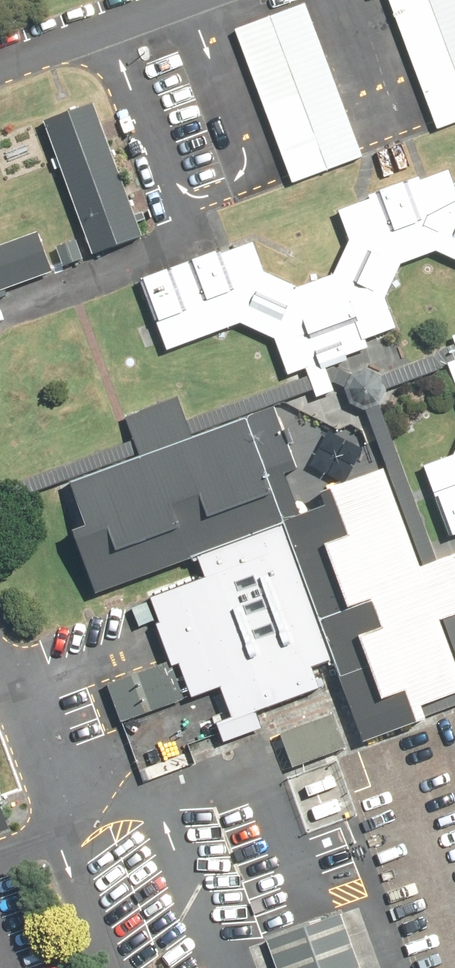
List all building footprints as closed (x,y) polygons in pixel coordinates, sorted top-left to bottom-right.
[(230,27),(288,184),(365,156),(308,0),(304,0),(230,27)] [(432,125),(454,117),(454,0),(386,0),(432,125)] [(88,105),(37,123),(87,258),(138,240),(88,105)] [(163,353),(238,322),(272,340),(284,376),(396,337),(381,295),(397,263),(438,248),(454,256),(454,205),(453,204),(438,168),(339,208),(350,240),(334,271),(295,285),(260,273),(248,238),(136,280),(163,353)] [(0,246),(0,296),(48,278),(32,234),(0,246)] [(454,697),(454,656),(441,620),(454,614),(454,551),(418,565),(381,470),(309,497),(273,403),(192,434),(185,414),(176,390),(121,411),(131,437),(137,453),(69,479),(110,587),(198,554),(205,572),(139,600),(162,659),(99,683),(118,726),(218,688),(229,715),(206,724),(215,747),(266,728),(261,715),(317,693),(309,672),(331,664),(364,749),(406,733),(400,718),(454,697)] [(447,534),(454,531),(454,454),(423,466),(447,534)] [(333,709),(273,731),(287,770),(348,747),(333,709)] [(271,942),(281,967),(356,967),(339,918),(271,942)]
